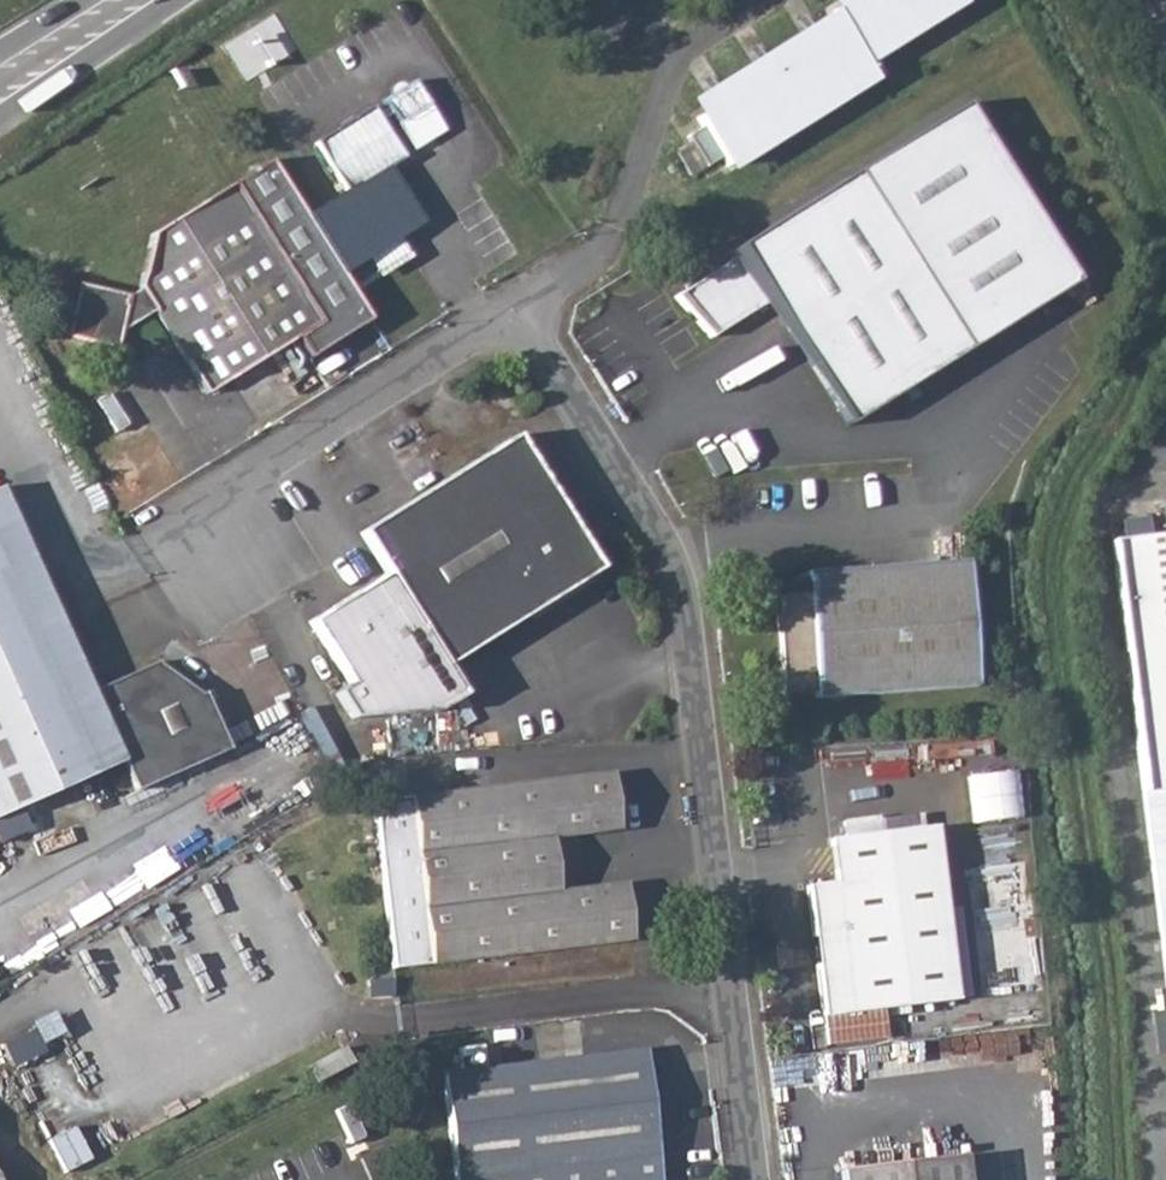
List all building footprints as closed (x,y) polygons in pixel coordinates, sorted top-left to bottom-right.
[(695,117),(702,127),(687,136),(706,168),(721,158),(728,168),(873,76),(864,61),(961,0),(849,0),(832,11),(841,26),(695,117)] [(244,74),(287,57),(274,24),(231,40),(244,74)] [(372,108),(315,144),(346,193),(402,158),(380,122),(391,115),(397,125),(427,105),(413,83),(404,87),(398,85),(394,86),(391,87),(389,93),(390,96),(382,102),(386,109),(376,115),(372,108)] [(1077,281),(966,104),(738,246),(743,254),(676,295),(722,352),(772,321),(781,315),(849,424),(1077,281)] [(270,162),(232,185),(318,324),(295,338),(308,360),(370,322),(270,162)] [(76,285),(64,338),(115,350),(118,334),(155,312),(206,395),(295,338),(318,324),(232,185),(150,236),(138,286),(142,291),(131,298),(76,285)] [(743,254),(738,246),(724,255),(730,262),(743,254)] [(676,295),(672,298),(718,355),(722,352),(676,295)] [(849,424),(781,315),(772,321),(847,425),(849,424)] [(518,437),(362,535),(390,579),(448,669),(603,571),(518,437)] [(0,491),(0,817),(122,762),(136,792),(229,751),(204,694),(196,698),(161,673),(157,664),(91,693),(2,490),(0,491)] [(1113,538),(1156,872),(1165,956),(1165,531),(1113,538)] [(783,631),(778,630),(784,693),(814,691),(814,695),(975,682),(964,557),(805,572),(807,592),(780,594),(783,631)] [(448,669),(390,579),(314,628),(355,692),(341,701),(357,725),(440,715),(466,699),(448,669)] [(979,822),(1026,815),(1019,770),(972,777),(979,822)] [(551,840),(577,837),(619,833),(613,776),(408,799),(416,866),(428,966),(632,943),(626,886),(584,890),(558,892),(551,840)] [(835,881),(808,885),(823,1014),(956,998),(936,827),(830,838),(835,881)] [(670,952),(659,953),(661,968),(673,967),(670,952)] [(318,1082),(354,1062),(346,1046),(309,1066),(318,1082)] [(457,1179),(662,1179),(648,1051),(445,1076),(457,1179)] [(843,1174),(843,1179),(966,1179),(964,1159),(843,1174)]
